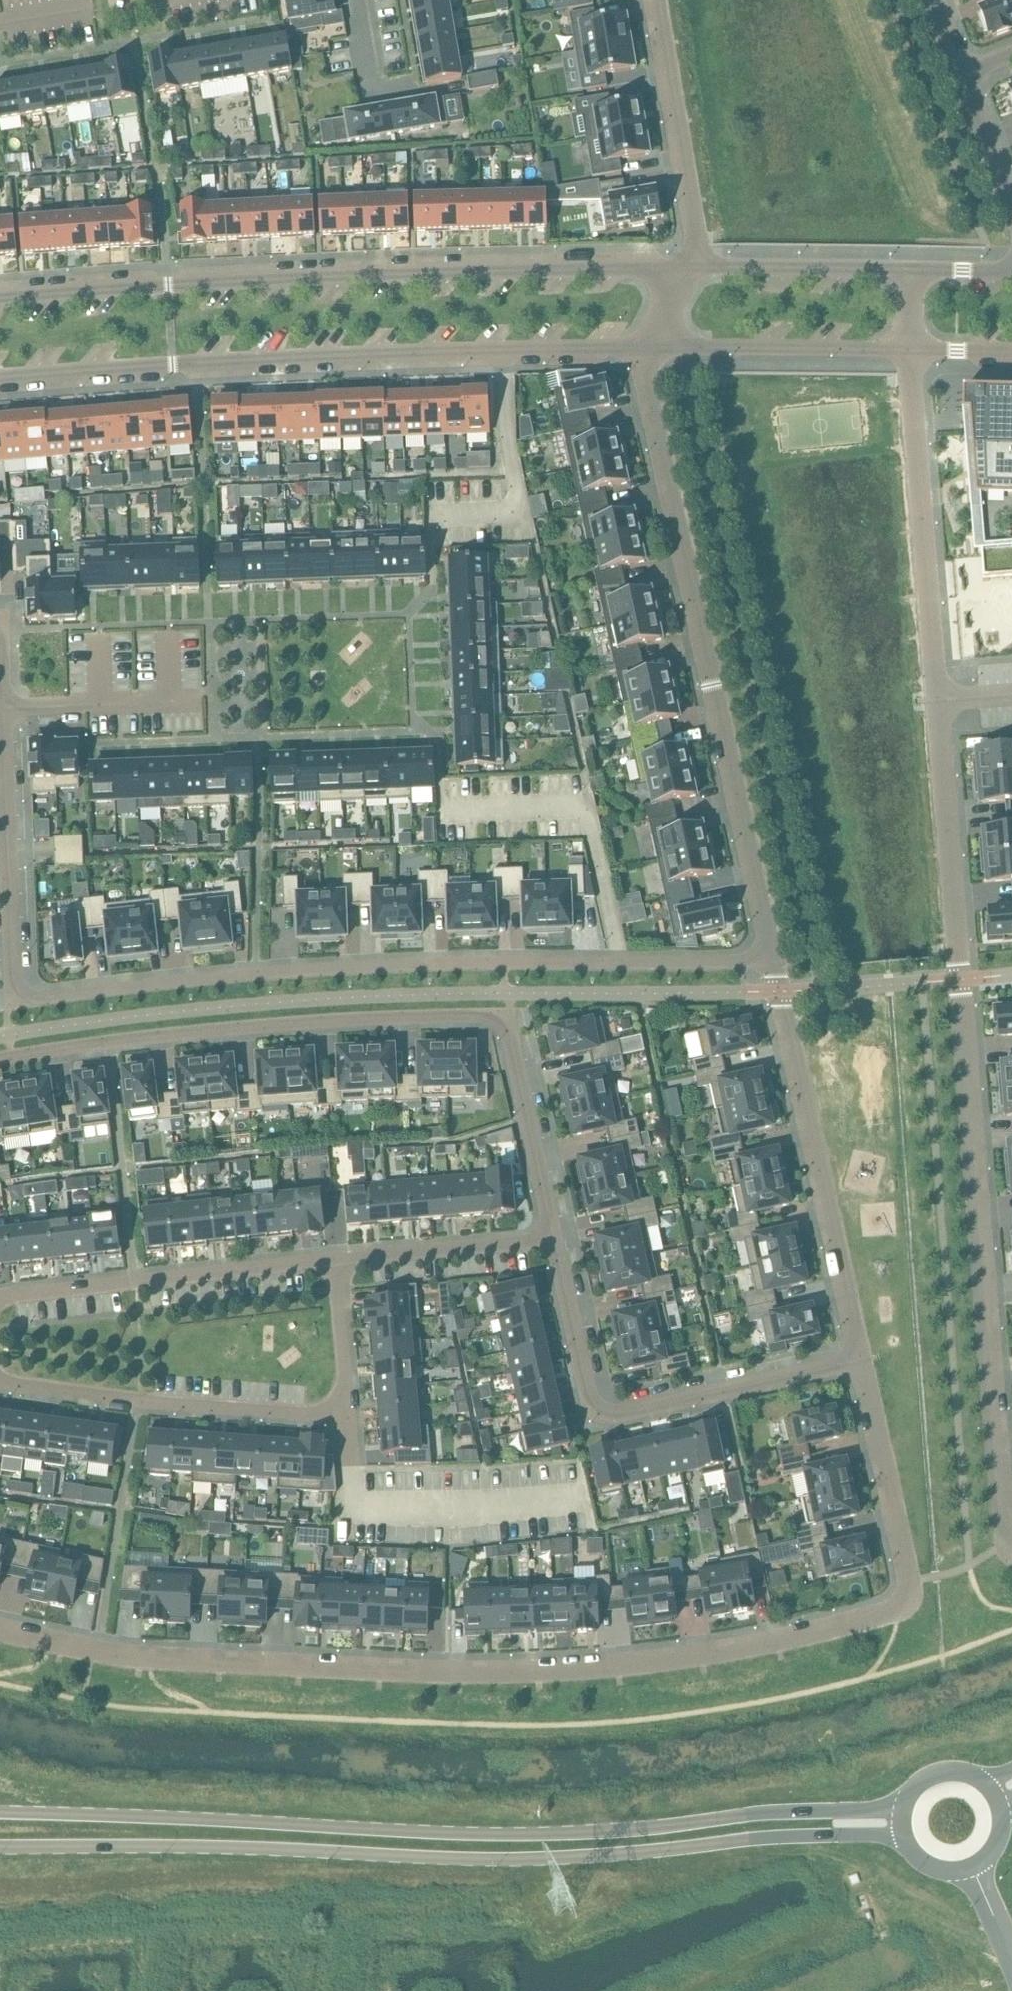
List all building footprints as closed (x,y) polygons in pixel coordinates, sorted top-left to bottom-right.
[(292,33),(324,27),(322,15),(335,13),(333,0),(287,0),(292,33)] [(415,15),(450,9),(449,0),(413,0),(415,15)] [(495,2),(497,12),(509,9),(507,0),(505,0),(495,2)] [(569,9),(593,5),(593,0),(567,0),(569,9)] [(978,14),(984,30),(987,29),(989,35),(993,33),(995,37),(1011,31),(1010,27),(1011,26),(1011,0),(1006,0),(980,10),(981,13),(978,14)] [(415,15),(419,38),(454,32),(450,9),(415,15)] [(576,52),(635,42),(634,42),(632,28),(628,29),(626,17),(596,22),(594,9),(569,14),(576,52)] [(419,38),(423,60),(458,54),(454,32),(419,38)] [(501,37),(503,47),(515,45),(513,35),(501,37)] [(286,38),(263,42),(269,77),(292,73),(286,38)] [(288,42),(290,59),(303,56),(301,40),(288,42)] [(240,45),(246,81),(269,77),(263,42),(240,45)] [(576,52),(582,91),(607,87),(605,74),(635,69),(633,57),(637,57),(634,43),(635,43),(635,42),(576,52)] [(218,49),(224,84),(246,81),(240,45),(218,49)] [(218,49),(195,53),(201,88),(224,84),(218,49)] [(173,56),(179,93),(180,93),(180,92),(201,88),(195,53),(174,57),(174,56),(173,56)] [(423,60),(427,83),(427,84),(462,78),(458,54),(423,60)] [(525,67),(523,55),(513,57),(515,69),(525,67)] [(173,56),(149,60),(155,97),(179,93),(173,56)] [(303,69),(301,57),(291,59),(293,71),(303,69)] [(130,63),(106,68),(112,104),(136,100),(130,63)] [(106,68),(105,68),(105,69),(84,72),(90,107),(111,104),(111,105),(112,104),(106,68)] [(84,72),(61,76),(67,111),(90,107),(84,72)] [(467,77),(470,92),(499,87),(496,72),(467,77)] [(61,76),(39,80),(45,115),(67,111),(61,76)] [(39,80),(16,84),(22,119),(45,115),(39,80)] [(0,87),(0,123),(22,119),(16,84),(0,87)] [(640,103),(611,108),(609,95),(574,101),(577,115),(586,113),(590,137),(586,138),(650,128),(649,127),(646,113),(642,114),(640,103)] [(390,103),(395,134),(448,124),(444,98),(409,104),(408,101),(391,104),(390,103)] [(347,116),(335,118),(339,141),(351,139),(351,141),(395,134),(390,103),(389,103),(389,104),(372,107),(372,110),(347,114),(347,116)] [(649,154),(647,143),(651,142),(649,128),(650,128),(586,138),(593,177),(622,172),(620,159),(649,154)] [(305,156),(304,146),(292,147),(293,157),(305,156)] [(512,148),(513,158),(523,157),(522,147),(512,148)] [(522,147),(523,157),(533,157),(532,147),(522,147)] [(259,149),(259,159),(271,158),(271,148),(259,149)] [(259,149),(247,150),(247,160),(259,159),(259,149)] [(178,164),(188,162),(186,150),(176,152),(178,164)] [(467,151),(467,161),(479,160),(479,150),(467,151)] [(479,150),(479,160),(491,160),(491,150),(479,150)] [(213,152),(201,153),(202,163),(214,162),(213,152)] [(213,152),(214,162),(226,161),(225,152),(213,152)] [(436,153),(437,163),(449,162),(448,152),(436,153)] [(424,154),(425,164),(437,163),(436,153),(424,154)] [(384,155),(384,165),(396,164),(396,154),(384,155)] [(384,155),(372,156),(372,166),(384,165),(384,155)] [(144,156),(132,157),(133,167),(145,166),(144,156)] [(99,160),(100,170),(112,169),(111,159),(99,160)] [(353,169),(352,159),(340,160),(341,170),(353,169)] [(100,170),(99,160),(87,161),(88,171),(100,170)] [(329,171),(341,170),(340,160),(328,161),(329,171)] [(66,162),(54,163),(54,173),(66,172),(66,162)] [(42,164),(42,174),(54,173),(54,163),(42,164)] [(277,174),(289,173),(288,163),(276,164),(277,174)] [(301,173),(300,163),(288,163),(289,173),(301,173)] [(19,165),(7,166),(8,176),(20,175),(19,165)] [(257,175),(257,165),(245,166),(245,176),(257,175)] [(233,177),(245,176),(245,166),(233,167),(233,177)] [(214,178),(214,168),(202,169),(202,179),(214,178)] [(170,172),(171,182),(183,181),(182,172),(170,172)] [(135,175),(136,185),(148,184),(147,174),(135,175)] [(118,185),(117,175),(105,176),(106,186),(118,185)] [(83,187),(95,186),(95,176),(83,177),(83,187)] [(83,187),(83,177),(71,178),(71,188),(83,187)] [(557,177),(545,179),(546,189),(559,187),(557,177)] [(40,180),(40,190),(52,189),(52,179),(40,180)] [(28,181),(28,191),(40,190),(40,180),(28,181)] [(600,196),(598,185),(598,180),(579,183),(582,199),(600,196)] [(600,196),(606,228),(630,223),(631,227),(646,225),(645,221),(660,218),(660,216),(664,216),(661,201),(657,202),(655,190),(626,195),(623,180),(598,185),(600,196)] [(560,197),(559,187),(546,189),(546,193),(546,200),(560,197)] [(502,196),(503,231),(524,231),(524,195),(502,196)] [(546,195),(524,195),(524,231),(547,230),(546,195)] [(459,197),(460,232),(481,232),(480,196),(459,197)] [(503,231),(502,196),(480,196),(481,232),(503,231)] [(437,197),(414,198),(415,234),(438,233),(437,197)] [(459,197),(437,197),(438,233),(460,232),(459,197)] [(408,198),(385,199),(387,235),(409,234),(408,198)] [(385,199),(364,200),(365,236),(387,235),(385,199)] [(364,200),(342,201),(344,237),(365,236),(364,200)] [(342,201),(319,202),(321,238),(344,237),(342,201)] [(313,202),(290,203),(292,239),(315,238),(313,202)] [(292,239),(290,203),(269,205),(271,240),(292,239)] [(247,206),(249,242),(271,240),(269,205),(247,206)] [(225,207),(227,243),(249,242),(247,206),(225,207)] [(177,224),(182,224),(183,246),(206,245),(204,207),(174,209),(177,224)] [(205,208),(205,207),(204,207),(206,245),(207,245),(207,244),(227,243),(225,207),(205,208)] [(131,250),(154,248),(153,226),(157,226),(155,210),(129,212),(131,250)] [(131,250),(129,212),(127,212),(127,213),(107,215),(110,250),(130,249),(130,250),(131,250)] [(88,252),(110,250),(107,215),(86,216),(88,252)] [(88,252),(86,216),(64,218),(67,253),(88,252)] [(45,255),(67,253),(64,218),(43,219),(45,255)] [(45,255),(43,219),(20,221),(22,257),(45,255)] [(0,223),(0,259),(17,257),(14,222),(0,223)] [(611,406),(608,393),(612,393),(609,381),(605,382),(605,380),(588,383),(586,373),(561,373),(561,374),(559,374),(563,389),(555,391),(563,431),(591,425),(588,411),(611,406)] [(488,433),(487,390),(464,391),(466,434),(488,433)] [(983,573),(984,581),(1011,579),(1011,391),(964,390),(963,413),(970,413),(971,430),(983,573)] [(464,392),(444,393),(445,435),(466,434),(464,391),(463,391),(464,392)] [(444,393),(423,394),(425,436),(445,435),(444,393)] [(383,394),(361,395),(363,438),(384,437),(383,394)] [(383,396),(383,394),(384,437),(405,436),(403,395),(383,396)] [(423,394),(403,395),(405,436),(425,436),(423,394)] [(361,395),(339,396),(341,439),(363,438),(361,395)] [(317,396),(317,398),(298,399),(299,440),(320,440),(318,396),(317,396)] [(339,396),(318,396),(320,440),(341,439),(339,396)] [(214,400),(216,444),(238,443),(236,399),(214,400)] [(237,401),(237,399),(236,399),(238,443),(258,442),(257,400),(237,401)] [(298,399),(277,400),(279,441),(299,440),(298,399)] [(277,400),(257,400),(258,442),(279,441),(277,400)] [(192,445),(188,401),(165,403),(169,447),(192,445)] [(169,447),(165,403),(165,405),(145,407),(149,448),(169,447)] [(125,409),(129,450),(149,448),(145,407),(125,409)] [(129,450),(125,409),(105,410),(108,452),(129,450)] [(84,412),(88,454),(108,452),(105,410),(84,412)] [(88,454),(84,412),(64,414),(68,455),(88,454)] [(47,457),(43,414),(22,416),(26,459),(47,457)] [(43,414),(47,457),(68,455),(64,414),(44,416),(44,414),(43,414)] [(0,418),(4,461),(26,459),(22,416),(0,418)] [(522,439),(533,437),(529,418),(521,420),(522,439)] [(591,425),(563,431),(572,470),(626,458),(624,445),(619,446),(617,434),(594,439),(591,425)] [(468,469),(491,468),(490,454),(467,455),(468,469)] [(626,458),(572,470),(580,509),(608,503),(605,489),(628,484),(625,471),(629,470),(626,458)] [(455,460),(455,470),(467,470),(467,459),(455,460)] [(434,460),(435,471),(447,471),(446,460),(434,460)] [(414,461),(414,472),(426,471),(426,461),(414,461)] [(393,462),(394,473),(406,472),(406,462),(393,462)] [(342,475),(342,463),(331,463),(331,475),(342,475)] [(373,473),(385,473),(385,464),(372,465),(373,473)] [(308,465),(309,476),(321,475),(320,465),(308,465)] [(268,467),(268,477),(280,477),(280,466),(268,467)] [(288,466),(288,477),(300,476),(300,466),(288,466)] [(260,478),(259,467),(247,468),(248,478),(260,478)] [(232,479),(240,478),(239,468),(231,468),(232,479)] [(171,470),(172,482),(182,481),(181,469),(171,470)] [(151,473),(152,483),(164,482),(163,472),(151,473)] [(364,473),(352,474),(352,482),(364,481),(364,473)] [(131,475),(132,485),(144,484),(143,474),(131,475)] [(110,477),(111,487),(123,486),(122,475),(110,477)] [(90,478),(91,489),(103,488),(102,477),(90,478)] [(70,480),(71,491),(83,490),(82,479),(70,480)] [(49,482),(50,492),(62,491),(61,481),(49,482)] [(401,492),(413,491),(412,481),(400,482),(401,492)] [(353,482),(354,493),(366,492),(365,482),(353,482)] [(329,494),(329,483),(317,484),(317,495),(329,494)] [(307,484),(295,485),(296,496),(308,495),(307,484)] [(352,484),(340,484),(340,494),(353,494),(352,484)] [(384,485),(384,496),(400,495),(399,484),(384,485)] [(285,485),(271,485),(272,497),(286,496),(285,485)] [(252,486),(240,487),(241,498),(252,498),(252,486)] [(240,496),(240,487),(226,487),(226,497),(240,496)] [(184,489),(184,499),(196,498),(196,488),(184,489)] [(44,489),(29,491),(30,502),(45,501),(44,489)] [(172,490),(157,491),(157,502),(173,502),(172,490)] [(29,491),(15,492),(16,503),(30,502),(29,491)] [(138,496),(138,505),(148,504),(148,495),(138,496)] [(104,506),(104,497),(104,496),(90,497),(90,507),(104,506)] [(114,496),(104,497),(104,506),(104,508),(115,508),(114,496)] [(60,500),(51,500),(49,501),(49,511),(61,510),(60,500)] [(608,503),(580,509),(589,548),(597,546),(643,536),(641,523),(637,524),(634,512),(611,517),(608,503)] [(13,550),(12,523),(12,522),(0,522),(0,550),(13,550)] [(27,522),(12,523),(13,550),(28,549),(28,547),(27,522)] [(378,532),(380,577),(392,577),(392,579),(403,578),(401,541),(401,531),(378,532)] [(355,533),(357,580),(367,580),(367,578),(380,577),(378,532),(355,533)] [(332,534),(334,579),(347,579),(347,580),(357,580),(355,533),(332,534)] [(332,534),(332,544),(310,544),(311,582),(322,581),(322,579),(334,579),(332,534)] [(287,536),(289,581),(301,580),(301,582),(311,582),(310,544),(310,535),(287,536)] [(289,581),(287,536),(264,537),(266,584),(276,583),(276,581),(289,581)] [(594,572),(598,587),(625,581),(622,567),(645,562),(642,549),(646,549),(643,536),(597,546),(602,570),(594,572)] [(220,587),(230,586),(230,584),(243,584),(241,537),(218,538),(220,587)] [(244,582),(256,582),(256,584),(266,584),(264,537),(241,537),(243,584),(244,584),(244,582)] [(188,586),(189,588),(199,588),(198,539),(174,540),(176,586),(188,586)] [(152,550),(153,588),(163,588),(163,586),(175,585),(175,586),(176,586),(174,540),(173,540),(173,550),(152,550)] [(413,578),(413,576),(426,575),(425,540),(401,541),(403,578),(413,578)] [(74,544),(74,556),(82,556),(82,553),(82,543),(74,544)] [(84,589),(97,588),(97,590),(107,590),(106,552),(106,543),(82,543),(84,589)] [(28,549),(13,550),(14,574),(27,574),(28,595),(27,595),(27,604),(29,604),(29,621),(54,620),(54,618),(53,618),(51,583),(52,583),(52,573),(51,546),(28,547),(28,549)] [(519,559),(529,559),(529,546),(519,547),(519,559)] [(129,551),(130,587),(143,586),(143,588),(153,588),(152,550),(129,551)] [(106,552),(107,590),(118,589),(118,587),(130,587),(129,551),(106,552)] [(486,559),(451,560),(451,573),(449,574),(450,584),(487,582),(486,559)] [(52,583),(51,583),(53,618),(54,618),(65,618),(66,620),(76,620),(75,572),(52,573),(52,583)] [(538,588),(538,581),(524,581),(524,589),(538,588)] [(651,590),(628,595),(625,581),(598,587),(606,626),(661,614),(658,602),(654,602),(651,590)] [(487,582),(450,584),(450,594),(452,594),(453,606),(489,605),(487,582)] [(543,603),(531,604),(531,615),(543,615),(543,603)] [(489,605),(453,606),(453,619),(451,619),(452,629),(499,627),(499,626),(489,627),(489,605)] [(661,614),(606,626),(615,665),(642,659),(639,645),(662,640),(659,628),(663,627),(661,614)] [(499,627),(452,629),(452,639),(454,639),(454,652),(500,650),(499,627)] [(549,633),(539,633),(540,648),(552,648),(549,633)] [(500,650),(454,652),(455,655),(453,655),(453,672),(455,672),(455,675),(500,673),(500,650)] [(561,653),(550,653),(550,669),(564,668),(561,653)] [(642,659),(615,665),(623,704),(678,692),(675,680),(671,681),(668,668),(645,673),(642,659)] [(554,686),(569,686),(566,670),(554,670),(554,686)] [(500,673),(455,675),(456,687),(454,687),(454,698),(502,696),(502,695),(492,695),(491,674),(500,674),(500,673)] [(678,692),(623,704),(632,743),(659,737),(656,723),(679,718),(676,706),(680,705),(678,692)] [(556,716),(568,716),(563,694),(555,694),(556,716)] [(502,696),(454,698),(455,708),(457,708),(457,720),(502,719),(502,696)] [(571,731),(568,716),(556,716),(556,732),(571,731)] [(457,720),(458,733),(456,733),(456,743),(503,741),(502,719),(457,720)] [(1009,734),(1009,735),(1011,748),(977,751),(978,761),(974,761),(975,776),(974,776),(974,777),(1011,774),(1011,734),(1009,734)] [(659,737),(632,743),(640,782),(695,770),(692,758),(688,759),(685,746),(662,751),(659,737)] [(56,779),(57,793),(57,789),(79,788),(77,740),(67,741),(67,743),(55,743),(55,742),(55,743),(54,743),(55,779),(56,779)] [(503,741),(456,743),(456,753),(458,753),(459,767),(504,765),(503,741)] [(31,768),(32,794),(57,793),(56,779),(55,779),(54,743),(55,743),(55,742),(30,743),(31,759),(30,760),(30,768),(31,768)] [(399,754),(387,755),(388,800),(411,799),(409,752),(399,752),(399,754)] [(412,799),(412,790),(434,789),(433,753),(420,754),(419,752),(409,752),(411,799),(412,799)] [(388,800),(387,755),(374,755),(374,753),(364,754),(366,801),(388,800)] [(366,801),(364,754),(354,754),(354,756),(341,757),(343,802),(366,801)] [(283,757),(283,755),(272,756),(274,804),(297,803),(295,757),(283,757)] [(298,803),(298,794),(319,793),(319,803),(320,803),(318,755),(308,756),(308,758),(296,758),(296,757),(295,757),(297,803),(298,803)] [(343,802),(341,757),(328,757),(328,755),(318,755),(320,803),(343,802)] [(228,760),(230,806),(231,806),(230,796),(253,796),(252,757),(241,757),(241,759),(228,760)] [(215,761),(215,759),(205,760),(207,807),(230,806),(228,760),(228,761),(215,761)] [(207,807),(205,760),(195,760),(195,762),(183,763),(184,808),(207,807)] [(170,763),(170,761),(160,762),(161,809),(184,808),(183,763),(170,763)] [(137,765),(138,800),(139,810),(161,809),(160,762),(150,762),(150,764),(137,765)] [(116,801),(114,763),(104,764),(104,766),(91,766),(92,802),(116,801)] [(114,763),(116,801),(138,800),(137,765),(124,765),(124,763),(114,763)] [(646,806),(649,821),(676,815),(673,801),(696,796),(693,784),(697,783),(695,770),(649,781),(654,804),(646,806)] [(974,777),(974,778),(976,778),(977,793),(981,793),(982,803),(1011,800),(1011,774),(974,777)] [(702,824),(679,829),(676,815),(649,821),(658,860),(712,848),(709,836),(705,837),(702,824)] [(424,819),(424,843),(434,842),(434,818),(424,819)] [(1011,854),(1011,828),(984,830),(985,840),(981,841),(982,856),(980,856),(980,857),(1011,854)] [(332,831),(332,841),(344,840),(344,830),(332,831)] [(344,830),(344,840),(356,840),(356,830),(344,830)] [(368,839),(380,839),(380,831),(367,831),(368,839)] [(185,844),(185,832),(173,833),(174,844),(185,844)] [(197,832),(186,832),(186,844),(198,843),(197,832)] [(298,832),(284,833),(285,843),(299,842),(298,833),(298,832)] [(299,842),(321,841),(320,833),(298,833),(299,842)] [(155,835),(140,836),(141,848),(155,847),(155,835)] [(412,835),(400,835),(401,846),(413,845),(412,835)] [(208,845),(220,845),(220,836),(208,837),(208,845)] [(54,838),(55,852),(83,851),(82,837),(54,838)] [(95,848),(105,847),(105,842),(100,838),(95,838),(95,848)] [(130,848),(139,847),(138,838),(129,838),(130,848)] [(712,848),(658,860),(666,899),(694,893),(690,879),(713,874),(711,862),(715,861),(712,848)] [(83,851),(55,852),(55,867),(84,866),(83,851)] [(251,867),(252,852),(238,853),(240,869),(251,867)] [(980,857),(982,857),(983,873),(987,872),(988,882),(1011,880),(1011,854),(980,857)] [(160,856),(161,865),(171,863),(170,855),(160,856)] [(569,884),(546,885),(548,933),(563,932),(563,929),(572,929),(571,898),(585,897),(585,896),(583,867),(568,867),(569,884)] [(494,887),(471,888),(473,936),(488,935),(488,932),(497,932),(496,901),(509,900),(508,869),(493,870),(494,887)] [(523,869),(508,869),(509,900),(523,900),(524,931),(533,930),(533,934),(548,933),(546,885),(524,886),(523,869)] [(419,890),(396,891),(398,939),(413,938),(413,935),(422,935),(421,904),(434,903),(433,872),(418,873),(419,890)] [(448,872),(433,872),(434,903),(448,903),(449,934),(458,933),(458,936),(473,936),(471,888),(471,878),(448,879),(448,872)] [(344,893),(321,894),(323,942),(338,941),(338,938),(347,938),(346,907),(359,906),(358,875),(343,876),(344,893)] [(373,875),(358,875),(359,906),(373,906),(374,936),(383,936),(383,939),(398,939),(396,891),(373,892),(373,875)] [(298,878),(283,878),(284,908),(283,908),(284,909),(298,908),(299,939),(308,939),(308,942),(323,942),(321,894),(298,895),(298,878)] [(202,895),(209,952),(224,950),(223,947),(232,946),(229,915),(243,913),(243,912),(242,912),(239,883),(224,884),(225,892),(202,895)] [(164,891),(168,922),(181,920),(184,951),(193,950),(194,953),(209,952),(202,895),(180,897),(179,889),(164,891)] [(128,903),(134,960),(149,958),(149,955),(157,954),(154,923),(168,922),(164,891),(149,893),(150,900),(128,903)] [(694,893),(666,899),(675,939),(676,939),(690,936),(704,933),(705,937),(717,935),(716,930),(725,928),(725,926),(729,925),(726,914),(722,915),(720,902),(697,908),(694,893)] [(110,959),(118,958),(119,961),(134,960),(128,903),(105,905),(104,898),(89,899),(93,930),(106,928),(110,959)] [(79,931),(93,930),(89,899),(75,901),(77,918),(53,921),(53,924),(49,924),(50,937),(55,937),(58,965),(63,964),(64,967),(78,966),(77,963),(83,962),(79,931)] [(623,900),(617,901),(619,910),(631,908),(629,899),(623,900)] [(990,910),(992,924),(988,925),(989,941),(1003,940),(1003,936),(1011,936),(1011,908),(990,910)] [(699,948),(696,935),(690,936),(676,939),(678,948),(699,948)] [(994,1006),(996,1023),(1000,1022),(1001,1036),(1011,1035),(1011,1008),(1009,1009),(1008,1005),(994,1006)] [(549,1036),(553,1053),(556,1052),(557,1058),(590,1051),(593,1063),(621,1056),(619,1046),(618,1043),(604,1046),(598,1020),(580,1024),(579,1021),(562,1024),(563,1027),(551,1030),(552,1036),(549,1036)] [(737,1020),(720,1024),(721,1027),(703,1031),(708,1057),(694,1061),(697,1074),(725,1068),(722,1056),(756,1048),(754,1043),(757,1042),(754,1025),(751,1026),(749,1021),(737,1023),(737,1020)] [(447,1046),(448,1097),(474,1097),(475,1101),(488,1100),(488,1075),(475,1075),(475,1045),(469,1045),(469,1042),(452,1042),(452,1046),(447,1046)] [(419,1046),(420,1076),(408,1077),(409,1102),(422,1102),(422,1098),(448,1097),(447,1046),(442,1046),(442,1043),(425,1043),(425,1046),(419,1046)] [(409,1102),(408,1077),(395,1077),(394,1047),(388,1048),(388,1044),(371,1045),(371,1048),(366,1049),(369,1100),(395,1099),(395,1103),(409,1102)] [(626,1045),(619,1046),(621,1056),(628,1055),(626,1045)] [(340,1080),(327,1081),(329,1106),(342,1105),(342,1101),(369,1100),(366,1049),(361,1049),(361,1046),(344,1047),(344,1050),(338,1050),(340,1080)] [(329,1106),(327,1081),(315,1081),(313,1052),(307,1052),(307,1049),(290,1050),(290,1053),(285,1054),(289,1105),(316,1103),(316,1107),(329,1106)] [(248,1086),(250,1112),(263,1111),(263,1107),(289,1105),(285,1054),(280,1054),(280,1051),(263,1052),(263,1055),(258,1056),(260,1086),(248,1086)] [(236,1088),(233,1058),(227,1059),(226,1055),(210,1057),(210,1060),(205,1061),(210,1112),(236,1109),(237,1113),(250,1112),(248,1086),(236,1088)] [(562,1082),(563,1087),(560,1088),(564,1105),(567,1104),(568,1109),(609,1100),(615,1099),(609,1073),(624,1070),(621,1056),(593,1063),(595,1074),(562,1082)] [(168,1095),(171,1120),(184,1119),(184,1115),(210,1112),(205,1061),(200,1061),(200,1058),(183,1060),(183,1063),(177,1064),(180,1093),(168,1095)] [(130,1121),(157,1118),(158,1122),(171,1120),(168,1095),(156,1096),(152,1066),(146,1067),(146,1064),(129,1066),(129,1069),(124,1070),(130,1121)] [(999,1090),(999,1091),(1011,1090),(1011,1064),(1003,1064),(1004,1074),(1000,1074),(1001,1090),(999,1090)] [(767,1099),(766,1095),(769,1094),(765,1077),(762,1078),(761,1072),(727,1080),(725,1068),(697,1074),(700,1087),(714,1084),(720,1110),(767,1099)] [(66,1108),(70,1133),(83,1131),(83,1127),(110,1124),(103,1073),(97,1074),(97,1070),(80,1073),(80,1076),(74,1077),(78,1106),(66,1108)] [(22,1085),(30,1135),(56,1131),(57,1135),(70,1133),(66,1108),(54,1110),(49,1080),(44,1081),(43,1078),(26,1081),(27,1084),(22,1085)] [(5,1144),(4,1140),(30,1135),(22,1085),(17,1085),(16,1082),(0,1085),(0,1087),(0,1088),(0,1144),(5,1144)] [(677,1089),(665,1092),(668,1107),(681,1105),(677,1089)] [(999,1091),(1001,1091),(1002,1107),(1006,1106),(1007,1116),(1011,1116),(1011,1090),(999,1091)] [(607,1129),(610,1141),(638,1134),(635,1121),(624,1123),(622,1112),(613,1114),(610,1101),(619,1099),(619,1098),(615,1099),(609,1100),(568,1109),(569,1114),(566,1114),(570,1131),(573,1130),(574,1136),(607,1129)] [(773,1127),(771,1121),(775,1120),(771,1104),(768,1104),(767,1099),(720,1110),(725,1136),(711,1139),(714,1152),(742,1146),(739,1134),(773,1127)] [(514,1139),(511,1129),(503,1131),(507,1141),(514,1139)] [(483,1138),(486,1145),(497,1144),(494,1134),(483,1138)] [(581,1183),(584,1182),(585,1187),(632,1177),(626,1151),(641,1148),(638,1134),(610,1141),(613,1153),(579,1160),(581,1165),(577,1166),(581,1183)] [(486,1145),(483,1138),(476,1140),(479,1150),(487,1147),(486,1145)] [(364,1142),(354,1142),(354,1151),(364,1150),(364,1142)] [(364,1142),(364,1150),(374,1150),(374,1142),(364,1142)] [(684,1145),(686,1158),(698,1156),(695,1143),(684,1145)] [(144,1144),(134,1146),(136,1164),(146,1163),(144,1144)] [(294,1159),(309,1158),(307,1145),(292,1147),(294,1159)] [(436,1147),(436,1155),(446,1155),(446,1146),(436,1147)] [(456,1154),(456,1146),(446,1146),(446,1155),(456,1154)] [(784,1178),(783,1173),(786,1172),(782,1155),(779,1156),(778,1150),(745,1158),(742,1146),(714,1152),(717,1165),(731,1162),(737,1188),(784,1178)] [(292,1157),(291,1147),(279,1148),(280,1159),(292,1157)] [(395,1149),(395,1157),(406,1157),(405,1148),(395,1149)] [(405,1148),(406,1157),(416,1156),(415,1148),(405,1148)] [(249,1159),(239,1161),(240,1171),(250,1169),(249,1159)] [(75,1171),(74,1161),(64,1162),(65,1173),(75,1171)] [(207,1165),(208,1176),(221,1175),(220,1163),(207,1165)] [(208,1176),(207,1165),(192,1166),(193,1178),(208,1176)] [(178,1178),(177,1168),(164,1169),(165,1180),(178,1178)] [(28,1177),(36,1176),(36,1169),(27,1170),(28,1177)] [(148,1171),(136,1173),(137,1187),(149,1186),(148,1171)] [(489,1173),(492,1214),(515,1212),(511,1171),(489,1173)] [(492,1214),(489,1173),(488,1173),(488,1175),(469,1177),(472,1216),(484,1215),(484,1214),(491,1213),(491,1215),(492,1214)] [(97,1187),(95,1177),(87,1178),(88,1188),(97,1187)] [(448,1179),(452,1217),(460,1216),(460,1217),(472,1216),(469,1177),(448,1179)] [(638,1203),(632,1177),(585,1187),(586,1192),(583,1193),(587,1209),(590,1209),(591,1214),(625,1207),(627,1219),(655,1213),(652,1199),(638,1203)] [(79,1189),(88,1188),(87,1178),(77,1179),(79,1189)] [(790,1205),(789,1199),(792,1198),(788,1182),(785,1182),(784,1178),(737,1188),(743,1214),(728,1217),(731,1230),(759,1224),(757,1212),(790,1205)] [(448,1179),(428,1181),(431,1220),(443,1219),(443,1217),(452,1217),(448,1179)] [(408,1182),(411,1220),(419,1220),(419,1221),(431,1220),(428,1181),(408,1182)] [(45,1183),(46,1191),(58,1189),(57,1182),(45,1183)] [(408,1182),(387,1184),(391,1223),(403,1222),(403,1221),(411,1220),(408,1182)] [(33,1184),(34,1192),(46,1191),(45,1183),(33,1184)] [(367,1186),(370,1224),(379,1223),(379,1224),(391,1223),(387,1184),(367,1186)] [(12,1196),(24,1194),(22,1186),(10,1189),(12,1196)] [(367,1186),(346,1188),(348,1216),(347,1216),(348,1227),(362,1226),(362,1225),(370,1224),(367,1186)] [(293,1237),(293,1232),(300,1232),(301,1236),(296,1190),(275,1192),(280,1239),(293,1237)] [(320,1229),(323,1229),(319,1192),(298,1195),(297,1190),(296,1190),(301,1236),(320,1234),(320,1229)] [(253,1195),(258,1236),(266,1235),(267,1240),(280,1239),(275,1192),(253,1195)] [(215,1241),(210,1195),(189,1197),(194,1248),(207,1247),(207,1242),(215,1241)] [(210,1195),(215,1241),(224,1240),(224,1245),(237,1244),(233,1202),(212,1204),(211,1195),(210,1195)] [(258,1236),(253,1195),(253,1200),(233,1202),(237,1244),(250,1242),(250,1237),(258,1236)] [(167,1200),(172,1246),(181,1245),(181,1250),(194,1248),(189,1197),(188,1197),(189,1207),(169,1209),(168,1200),(167,1200)] [(144,1202),(148,1234),(145,1234),(147,1254),(165,1252),(164,1247),(172,1246),(167,1200),(144,1202)] [(658,1226),(655,1213),(627,1219),(630,1231),(596,1238),(598,1244),(595,1244),(598,1261),(601,1260),(602,1265),(649,1255),(644,1229),(658,1226)] [(104,1254),(105,1258),(122,1256),(120,1237),(117,1237),(115,1215),(92,1218),(96,1255),(104,1254)] [(71,1225),(75,1262),(88,1260),(88,1256),(96,1255),(92,1218),(91,1218),(92,1223),(71,1225)] [(706,1222),(693,1225),(695,1238),(709,1236),(706,1222)] [(801,1256),(800,1251),(803,1250),(799,1234),(796,1234),(795,1229),(762,1236),(759,1224),(731,1230),(734,1243),(748,1240),(754,1266),(801,1256)] [(53,1259),(61,1259),(62,1263),(75,1262),(71,1225),(50,1228),(53,1259)] [(28,1230),(32,1267),(45,1265),(45,1260),(53,1259),(50,1228),(28,1230)] [(10,1264),(19,1263),(19,1268),(32,1267),(28,1230),(7,1232),(10,1264)] [(2,1270),(2,1265),(10,1264),(7,1232),(0,1233),(0,1270),(2,1270)] [(642,1285),(644,1297),(672,1291),(669,1277),(655,1281),(649,1255),(602,1265),(603,1270),(600,1271),(604,1287),(607,1287),(608,1292),(642,1285)] [(807,1283),(806,1277),(809,1277),(805,1260),(802,1261),(801,1256),(754,1266),(760,1292),(745,1295),(748,1308),(776,1302),(774,1290),(807,1283)] [(492,1291),(497,1313),(537,1304),(532,1282),(492,1291)] [(366,1305),(368,1324),(410,1320),(420,1320),(417,1285),(389,1287),(390,1300),(371,1301),(371,1305),(366,1305)] [(615,1339),(618,1338),(620,1343),(661,1334),(666,1333),(661,1307),(675,1304),(672,1291),(644,1297),(647,1309),(614,1316),(615,1322),(612,1322),(615,1339)] [(442,1300),(442,1309),(452,1308),(452,1299),(442,1300)] [(807,1340),(806,1337),(818,1335),(817,1329),(820,1328),(816,1312),(813,1312),(812,1307),(779,1314),(776,1302),(748,1308),(751,1322),(766,1318),(771,1345),(789,1341),(790,1344),(807,1340)] [(537,1304),(497,1313),(497,1314),(499,1313),(504,1332),(542,1324),(539,1312),(538,1312),(536,1305),(537,1305),(537,1304)] [(464,1321),(462,1311),(454,1312),(456,1322),(464,1321)] [(454,1317),(444,1317),(445,1334),(457,1332),(454,1317)] [(410,1320),(368,1324),(368,1325),(373,1325),(374,1332),(369,1332),(370,1346),(421,1341),(421,1340),(411,1341),(410,1320)] [(456,1322),(458,1332),(466,1330),(464,1321),(456,1322)] [(504,1332),(508,1352),(545,1344),(543,1336),(545,1336),(542,1324),(504,1332)] [(667,1362),(661,1334),(620,1343),(621,1348),(617,1349),(621,1366),(624,1365),(625,1370),(659,1363),(661,1375),(693,1368),(690,1357),(667,1362)] [(421,1341),(370,1346),(371,1359),(376,1358),(377,1367),(423,1363),(421,1341)] [(545,1344),(508,1352),(513,1372),(551,1364),(548,1352),(547,1352),(545,1344)] [(473,1360),(470,1350),(462,1352),(465,1362),(473,1360)] [(456,1351),(445,1352),(446,1361),(458,1360),(456,1351)] [(458,1360),(446,1361),(447,1370),(460,1369),(458,1360)] [(465,1362),(467,1372),(475,1370),(473,1360),(465,1362)] [(415,1384),(413,1364),(423,1363),(377,1367),(377,1375),(373,1375),(374,1388),(420,1384),(415,1384)] [(513,1372),(517,1392),(554,1384),(552,1376),(554,1375),(551,1364),(513,1372)] [(374,1388),(375,1402),(380,1401),(380,1410),(422,1406),(420,1384),(374,1388)] [(554,1384),(517,1392),(522,1412),(560,1403),(557,1392),(556,1392),(554,1384)] [(464,1388),(454,1391),(457,1403),(467,1401),(464,1388)] [(481,1400),(479,1390),(471,1392),(473,1402),(481,1400)] [(473,1402),(476,1412),(484,1410),(481,1400),(473,1402)] [(467,1401),(457,1403),(457,1414),(470,1413),(467,1401)] [(563,1415),(560,1403),(522,1412),(526,1431),(519,1433),(520,1433),(564,1423),(564,1422),(563,1423),(561,1415),(563,1415)] [(377,1431),(419,1428),(417,1407),(422,1407),(422,1406),(380,1410),(381,1418),(376,1418),(377,1431)] [(822,1409),(805,1412),(806,1415),(788,1419),(794,1446),(779,1449),(782,1462),(810,1456),(807,1444),(841,1437),(839,1431),(843,1431),(839,1414),(836,1415),(835,1409),(822,1412),(822,1409)] [(8,1415),(2,1457),(24,1460),(30,1413),(17,1411),(17,1416),(8,1415)] [(45,1463),(51,1421),(43,1420),(43,1415),(30,1413),(24,1460),(45,1463)] [(2,1457),(8,1415),(0,1414),(0,1456),(2,1457)] [(47,1453),(68,1456),(73,1419),(60,1417),(59,1422),(51,1421),(45,1463),(46,1463),(47,1453)] [(89,1464),(94,1427),(85,1426),(86,1421),(73,1419),(68,1456),(88,1459),(88,1464),(89,1464)] [(470,1422),(456,1423),(457,1437),(473,1436),(470,1422)] [(114,1445),(117,1445),(120,1426),(103,1423),(102,1428),(94,1427),(89,1464),(111,1467),(114,1445)] [(569,1445),(564,1423),(520,1433),(525,1455),(569,1445)] [(693,1429),(704,1476),(725,1471),(715,1424),(693,1429)] [(419,1428),(377,1431),(378,1445),(383,1444),(384,1453),(394,1452),(395,1465),(432,1465),(430,1449),(428,1427),(419,1428)] [(172,1477),(174,1435),(166,1435),(166,1430),(149,1429),(148,1448),(151,1448),(149,1475),(172,1477)] [(693,1431),(685,1432),(685,1431),(673,1434),(682,1472),(701,1468),(703,1476),(704,1476),(693,1429),(692,1429),(693,1431)] [(480,1432),(482,1442),(490,1440),(488,1430),(480,1432)] [(193,1483),(196,1432),(183,1431),(183,1436),(174,1435),(172,1477),(173,1472),(192,1473),(192,1483),(193,1483)] [(214,1485),(217,1438),(209,1438),(209,1433),(196,1432),(193,1483),(214,1485)] [(236,1486),(239,1435),(226,1434),(226,1439),(217,1438),(214,1485),(236,1486)] [(662,1437),(654,1439),(662,1476),(682,1472),(673,1434),(661,1436),(662,1437)] [(258,1478),(260,1441),(252,1441),(252,1436),(239,1435),(236,1486),(237,1477),(258,1478)] [(279,1489),(282,1438),(269,1437),(269,1442),(260,1441),(258,1478),(278,1480),(278,1489),(279,1489)] [(303,1444),(295,1444),(295,1439),(282,1438),(279,1489),(300,1491),(304,1440),(303,1439),(303,1444)] [(645,1440),(633,1442),(642,1481),(662,1476),(654,1439),(646,1441),(645,1440)] [(325,1459),(326,1446),(322,1445),(323,1441),(304,1440),(300,1491),(323,1492),(337,1492),(334,1458),(333,1459),(333,1460),(325,1459)] [(492,1450),(490,1440),(482,1442),(484,1452),(492,1450)] [(613,1447),(623,1492),(624,1491),(623,1485),(642,1481),(633,1442),(622,1445),(622,1446),(615,1448),(614,1446),(613,1447)] [(623,1492),(613,1447),(591,1451),(601,1496),(623,1492)] [(469,1451),(458,1451),(458,1463),(470,1462),(481,1462),(478,1450),(469,1451)] [(775,1452),(764,1455),(767,1466),(778,1463),(775,1452)] [(813,1470),(810,1458),(782,1464),(785,1478),(805,1473),(811,1498),(801,1500),(802,1501),(852,1490),(851,1485),(854,1485),(850,1468),(847,1468),(846,1463),(813,1470)] [(739,1473),(724,1476),(731,1505),(746,1502),(739,1473)] [(21,1483),(8,1482),(6,1491),(19,1493),(21,1483)] [(21,1483),(19,1493),(32,1495),(34,1485),(21,1483)] [(54,1486),(43,1484),(42,1495),(53,1497),(54,1486)] [(62,1499),(76,1501),(78,1486),(64,1484),(62,1499)] [(102,1490),(100,1505),(114,1507),(116,1492),(102,1490)] [(852,1490),(802,1501),(807,1527),(796,1529),(799,1543),(827,1536),(825,1524),(858,1517),(857,1512),(860,1511),(856,1494),(853,1495),(852,1490)] [(168,1510),(170,1500),(162,1498),(160,1509),(168,1510)] [(669,1511),(679,1509),(678,1501),(668,1503),(669,1511)] [(701,1512),(711,1510),(709,1502),(699,1504),(701,1512)] [(180,1503),(179,1514),(185,1515),(186,1513),(190,1513),(190,1504),(180,1503)] [(669,1511),(668,1503),(658,1505),(659,1513),(669,1511)] [(245,1507),(245,1517),(255,1517),(255,1507),(245,1507)] [(630,1520),(639,1517),(638,1509),(628,1512),(630,1520)] [(268,1511),(256,1510),(255,1520),(267,1520),(268,1511)] [(200,1511),(200,1521),(213,1522),(213,1512),(200,1511)] [(226,1523),(226,1513),(213,1512),(213,1522),(226,1523)] [(298,1521),(299,1512),(289,1512),(288,1520),(298,1521)] [(308,1521),(309,1513),(299,1512),(298,1521),(308,1521)] [(630,1520),(628,1512),(618,1514),(620,1522),(630,1520)] [(210,1523),(197,1522),(197,1531),(209,1532),(210,1523)] [(311,1545),(326,1546),(327,1534),(312,1533),(311,1545)] [(858,1575),(857,1572),(869,1569),(868,1563),(871,1563),(867,1546),(864,1547),(863,1541),(830,1548),(827,1536),(799,1543),(802,1556),(816,1553),(822,1579),(840,1575),(841,1578),(858,1575)] [(605,1538),(577,1537),(576,1553),(604,1554),(605,1538)] [(3,1565),(17,1568),(23,1543),(0,1538),(0,1580),(3,1565)] [(567,1539),(551,1541),(552,1556),(567,1556),(573,1556),(573,1539),(567,1539)] [(550,1541),(540,1542),(541,1553),(551,1551),(550,1541)] [(23,1543),(17,1568),(32,1571),(27,1595),(32,1596),(31,1600),(48,1603),(48,1605),(49,1605),(60,1551),(23,1543)] [(507,1546),(508,1557),(518,1555),(517,1545),(507,1546)] [(498,1558),(508,1557),(507,1546),(497,1547),(498,1558)] [(334,1547),(333,1557),(344,1558),(344,1547),(334,1547)] [(344,1547),(344,1558),(354,1558),(354,1548),(344,1547)] [(377,1549),(377,1559),(387,1560),(387,1549),(377,1549)] [(387,1549),(387,1560),(397,1560),(397,1550),(387,1549)] [(105,1561),(82,1556),(80,1565),(59,1561),(61,1551),(60,1551),(49,1605),(68,1609),(69,1604),(73,1605),(78,1580),(101,1585),(105,1561)] [(469,1559),(451,1553),(451,1577),(462,1581),(469,1559)] [(760,1553),(722,1560),(732,1614),(751,1611),(750,1606),(754,1605),(750,1581),(765,1578),(760,1553)] [(703,1590),(707,1613),(712,1612),(713,1616),(730,1613),(731,1614),(732,1614),(722,1560),(721,1560),(722,1565),(699,1569),(701,1577),(686,1579),(688,1592),(703,1590)] [(169,1569),(124,1567),(120,1591),(144,1592),(142,1617),(147,1618),(147,1623),(166,1624),(169,1569)] [(169,1569),(166,1624),(167,1624),(167,1623),(185,1624),(185,1620),(190,1620),(191,1596),(206,1597),(207,1571),(169,1569)] [(672,1623),(671,1619),(676,1618),(673,1595),(688,1592),(686,1579),(672,1581),(670,1569),(646,1572),(653,1625),(672,1623)] [(207,1571),(206,1597),(220,1598),(219,1621),(224,1622),(224,1626),(243,1626),(245,1573),(207,1571)] [(610,1576),(612,1602),(626,1600),(629,1624),(634,1624),(634,1627),(653,1625),(646,1572),(646,1577),(624,1580),(625,1587),(611,1588),(610,1576)] [(245,1573),(243,1626),(261,1627),(262,1623),(266,1624),(268,1600),(282,1601),(284,1575),(245,1573)] [(284,1575),(282,1601),(297,1601),(296,1625),(299,1625),(299,1631),(318,1632),(321,1579),(299,1578),(299,1576),(284,1575)] [(595,1632),(595,1627),(598,1627),(597,1603),(612,1602),(610,1576),(596,1577),(596,1579),(574,1580),(576,1633),(595,1632)] [(340,1631),(342,1580),(321,1579),(318,1632),(319,1632),(319,1626),(328,1627),(328,1631),(340,1631)] [(342,1580),(340,1631),(352,1632),(352,1628),(361,1628),(363,1590),(343,1589),(343,1580),(342,1580)] [(566,1632),(566,1628),(575,1628),(575,1633),(576,1633),(574,1580),(552,1581),(555,1633),(566,1632)] [(531,1587),(533,1630),(542,1629),(543,1633),(555,1633),(552,1581),(552,1586),(531,1587)] [(385,1592),(383,1633),(395,1634),(395,1630),(405,1631),(407,1583),(406,1583),(406,1593),(385,1592)] [(407,1583),(405,1631),(414,1631),(414,1635),(427,1636),(429,1584),(407,1583)] [(467,1636),(480,1636),(480,1632),(490,1631),(488,1593),(488,1584),(465,1585),(466,1606),(467,1619),(467,1636)] [(489,1593),(489,1584),(488,1584),(488,1593),(490,1631),(499,1631),(499,1635),(511,1634),(510,1593),(489,1593)] [(510,1593),(511,1634),(523,1634),(523,1630),(533,1630),(531,1587),(530,1587),(530,1592),(510,1593)] [(363,1590),(361,1628),(371,1629),(371,1633),(383,1633),(385,1592),(363,1590)] [(440,1609),(441,1598),(430,1598),(430,1608),(440,1609)] [(466,1606),(455,1606),(455,1619),(467,1619),(466,1606)]
